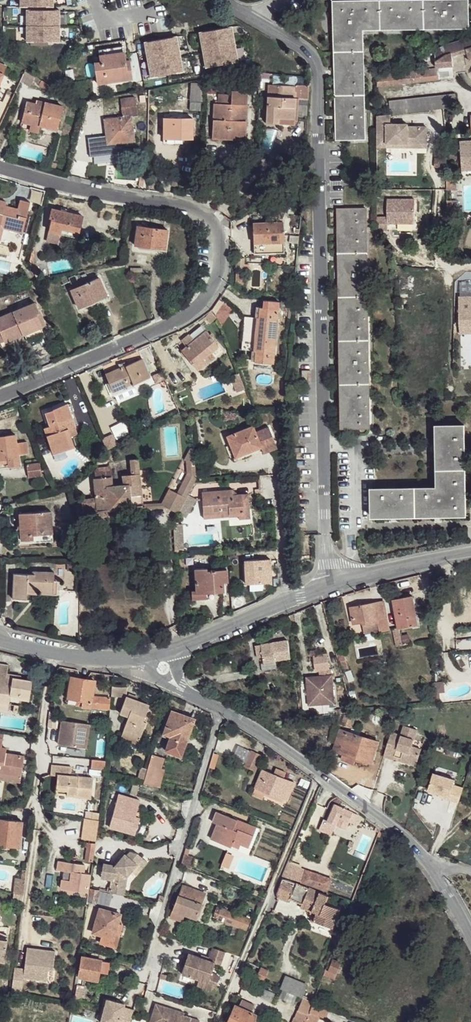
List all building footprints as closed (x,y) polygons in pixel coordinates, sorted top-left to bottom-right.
[(20,4),(27,4),(27,40),(31,40),(31,44),(49,44),(48,39),(59,39),(60,8),(47,8),(47,4),(53,4),(53,0),(20,0),(20,4)] [(335,138),(364,136),(362,28),(468,26),(468,0),(367,0),(334,0),(335,138)] [(234,24),(199,30),(201,40),(203,40),(206,54),(204,55),(205,65),(240,59),(234,24)] [(180,34),(146,40),(152,75),(187,68),(185,58),(183,59),(180,45),(182,44),(180,34)] [(435,48),(437,66),(438,66),(453,65),(453,54),(469,50),(470,51),(470,35),(443,44),(435,48)] [(94,49),(95,54),(120,50),(119,45),(94,49)] [(90,61),(94,82),(129,77),(126,58),(121,59),(120,50),(95,54),(96,60),(90,61)] [(469,50),(453,54),(453,65),(470,63),(470,51),(469,50)] [(452,65),(438,66),(438,68),(439,77),(453,76),(452,65)] [(416,71),(416,80),(439,77),(438,68),(416,71)] [(376,74),(377,84),(416,80),(416,71),(376,74)] [(47,85),(40,80),(38,84),(45,89),(47,85)] [(296,85),(269,83),(268,96),(265,121),(270,121),(277,122),(277,116),(293,118),(295,98),(308,99),(308,86),(296,85)] [(231,92),(231,97),(223,96),(222,103),(214,103),(212,133),(227,134),(226,139),(230,139),(234,139),(234,135),(245,134),(247,92),(231,92)] [(423,96),(424,110),(442,107),(457,106),(455,92),(423,96)] [(389,100),(391,114),(424,110),(423,96),(389,100)] [(36,103),(27,101),(22,120),(31,123),(40,125),(40,124),(48,126),(57,128),(63,106),(45,102),(44,105),(36,103)] [(134,104),(120,107),(121,116),(130,114),(136,114),(134,104)] [(121,116),(103,119),(106,135),(119,133),(120,141),(134,138),(130,114),(121,116)] [(375,131),(375,146),(385,146),(385,145),(385,141),(425,141),(424,124),(401,124),(401,122),(391,122),(391,114),(374,114),(375,131)] [(193,118),(164,117),(164,137),(182,138),(193,139),(193,118)] [(119,133),(106,135),(97,136),(98,150),(106,149),(114,147),(113,142),(120,141),(119,133)] [(463,162),(470,162),(470,139),(463,139),(463,162)] [(435,159),(434,166),(447,167),(447,159),(435,159)] [(378,228),(394,247),(389,222),(416,222),(416,198),(389,198),(389,215),(379,215),(378,228)] [(20,199),(18,208),(10,206),(5,205),(5,201),(0,200),(0,225),(1,223),(23,228),(29,202),(20,199)] [(66,208),(61,207),(60,210),(51,209),(49,218),(52,219),(50,230),(62,232),(63,227),(80,231),(83,215),(69,212),(66,211),(66,208)] [(283,207),(265,207),(265,222),(283,222),(283,207)] [(337,208),(342,426),(370,426),(366,207),(337,208)] [(265,222),(254,223),(254,239),(255,253),(285,252),(283,222),(265,222)] [(1,223),(0,225),(0,226),(3,227),(22,232),(23,228),(1,223)] [(137,225),(135,244),(153,246),(165,248),(167,228),(137,225)] [(80,231),(63,227),(62,232),(79,236),(80,231)] [(99,277),(71,289),(79,307),(94,301),(106,295),(99,277)] [(459,295),(460,325),(470,325),(470,295),(459,295)] [(218,300),(210,314),(224,322),(232,309),(218,300)] [(0,317),(0,329),(5,341),(25,333),(42,326),(36,313),(39,312),(35,302),(0,317)] [(278,307),(260,306),(258,316),(257,316),(256,327),(254,350),(256,351),(254,360),(273,362),(278,307)] [(217,345),(205,330),(199,336),(194,340),(186,346),(181,350),(197,369),(206,362),(203,357),(210,352),(217,345)] [(194,340),(189,334),(181,340),(186,346),(194,340)] [(214,357),(210,352),(203,357),(206,362),(207,363),(214,357)] [(123,360),(103,368),(114,391),(133,382),(134,384),(150,377),(140,353),(123,360)] [(302,369),(302,382),(310,382),(310,369),(302,369)] [(240,372),(232,375),(239,391),(246,388),(240,372)] [(52,410),(46,412),(50,425),(47,427),(44,427),(53,452),(73,446),(68,429),(74,426),(74,425),(66,404),(66,403),(59,406),(52,408),(52,410)] [(71,403),(66,404),(74,425),(78,424),(71,403)] [(45,408),(41,409),(47,427),(50,425),(46,412),(45,408)] [(239,414),(224,420),(230,433),(244,428),(239,414)] [(230,433),(226,435),(230,444),(234,442),(239,455),(261,446),(255,430),(253,424),(244,428),(230,433)] [(371,489),(372,517),(466,514),(465,424),(436,425),(437,487),(371,489)] [(270,425),(255,430),(261,446),(264,452),(279,447),(270,425)] [(0,439),(0,455),(2,461),(10,459),(13,465),(24,462),(22,453),(32,450),(28,439),(18,442),(15,434),(7,437),(0,439)] [(234,442),(230,444),(235,456),(239,455),(234,442)] [(193,448),(189,448),(183,459),(184,461),(185,473),(175,492),(187,496),(194,483),(194,479),(193,448)] [(32,476),(46,474),(45,458),(31,460),(32,476)] [(123,475),(112,476),(113,487),(107,487),(108,494),(96,495),(96,497),(97,505),(97,510),(143,505),(138,458),(130,459),(131,474),(123,475)] [(0,462),(0,464),(2,469),(13,465),(10,459),(2,461),(0,462)] [(130,459),(121,460),(123,475),(131,474),(130,459)] [(99,477),(95,477),(96,495),(108,494),(107,487),(113,487),(112,476),(110,476),(99,477)] [(227,488),(202,489),(203,516),(229,515),(229,513),(242,511),(243,507),(248,506),(247,493),(232,494),(228,494),(227,488)] [(175,492),(167,489),(159,505),(177,514),(187,496),(175,492)] [(96,497),(81,498),(82,506),(97,505),(96,497)] [(242,511),(229,513),(229,515),(229,519),(249,518),(248,506),(243,507),(242,511)] [(49,511),(19,513),(21,539),(30,539),(30,534),(51,533),(49,511)] [(51,533),(30,534),(30,539),(21,539),(21,542),(51,541),(51,533)] [(72,533),(62,533),(61,541),(72,541),(72,533)] [(269,559),(244,560),(245,584),(270,582),(269,559)] [(206,567),(195,568),(195,591),(195,592),(213,592),(223,591),(223,584),(226,584),(225,569),(206,569),(206,567)] [(53,571),(32,570),(32,574),(14,573),(13,598),(27,599),(27,592),(36,592),(36,589),(53,589),(53,571)] [(195,591),(190,590),(190,599),(214,598),(213,592),(195,592),(195,591)] [(393,599),(396,629),(416,626),(412,596),(393,599)] [(351,607),(354,623),(365,622),(388,616),(384,600),(351,607)] [(365,622),(365,624),(380,621),(388,619),(388,616),(365,622)] [(380,621),(382,632),(390,630),(388,619),(380,621)] [(257,646),(259,659),(265,658),(266,663),(292,658),(290,640),(257,646)] [(314,656),(317,672),(331,669),(328,653),(314,656)] [(340,661),(342,671),(348,670),(347,660),(340,661)] [(0,665),(0,703),(11,706),(12,699),(31,702),(34,684),(22,681),(8,679),(9,674),(10,667),(0,665)] [(333,675),(308,677),(310,705),(335,703),(333,675)] [(81,679),(72,678),(69,699),(82,701),(81,705),(90,706),(93,696),(94,682),(88,680),(81,679)] [(100,696),(93,696),(90,706),(99,707),(100,696)] [(110,697),(100,696),(99,707),(109,708),(110,697)] [(149,704),(126,696),(121,714),(129,718),(123,735),(140,741),(148,717),(146,716),(149,704)] [(0,703),(0,711),(9,714),(11,706),(0,703)] [(194,719),(173,714),(166,737),(174,740),(189,743),(194,719)] [(343,714),(341,723),(350,725),(351,718),(353,718),(354,714),(343,714)] [(89,724),(61,720),(58,744),(85,748),(89,724)] [(404,727),(401,737),(391,734),(383,758),(393,761),(394,760),(395,756),(400,758),(399,761),(416,767),(421,751),(411,748),(414,740),(417,731),(404,727)] [(339,730),(334,751),(373,761),(379,741),(339,730)] [(0,738),(0,774),(21,777),(24,756),(7,753),(6,749),(2,747),(3,739),(0,738)] [(189,743),(174,740),(170,755),(185,760),(189,743)] [(421,751),(423,743),(414,740),(411,748),(421,751)] [(261,755),(251,751),(245,767),(254,771),(261,755)] [(106,760),(93,758),(92,766),(105,769),(106,760)] [(156,767),(149,764),(143,784),(151,785),(156,767)] [(72,768),(51,766),(51,776),(57,777),(56,794),(73,795),(74,797),(90,799),(91,779),(72,777),(72,768)] [(293,782),(261,770),(255,786),(286,800),(293,782)] [(0,774),(0,781),(20,784),(21,777),(0,774)] [(433,774),(428,791),(441,795),(440,797),(458,803),(462,788),(452,785),(454,780),(433,774)] [(139,801),(119,794),(109,827),(135,833),(138,823),(134,822),(139,801)] [(358,815),(335,805),(327,821),(324,819),(319,830),(331,835),(336,825),(346,829),(348,822),(354,825),(358,815)] [(255,828),(216,812),(213,823),(216,826),(211,841),(231,848),(248,855),(250,849),(248,848),(255,828)] [(0,818),(0,844),(19,846),(22,821),(0,818)] [(99,820),(84,818),(83,839),(97,841),(99,820)] [(94,845),(87,843),(87,845),(88,847),(86,860),(91,861),(94,845)] [(103,865),(101,875),(100,878),(111,880),(108,892),(121,895),(124,877),(128,872),(138,856),(132,852),(128,851),(125,852),(121,852),(116,859),(117,861),(114,866),(103,865)] [(193,858),(184,854),(181,865),(190,868),(193,858)] [(144,860),(138,856),(128,872),(133,876),(144,860)] [(84,864),(58,861),(58,871),(62,872),(70,873),(69,881),(62,881),(60,889),(86,892),(88,874),(83,872),(84,864)] [(290,871),(284,869),(282,876),(288,878),(290,871)] [(70,873),(62,872),(62,881),(69,881),(70,873)] [(101,875),(91,874),(90,884),(98,886),(100,878),(101,875)] [(313,879),(303,876),(301,882),(310,884),(313,879)] [(15,877),(14,887),(24,888),(25,878),(15,877)] [(295,884),(281,878),(275,892),(276,896),(280,897),(285,885),(293,889),(295,884)] [(319,882),(313,879),(310,884),(317,887),(319,882)] [(308,889),(295,884),(293,889),(291,897),(302,902),(308,889)] [(204,893),(182,886),(178,896),(172,911),(170,917),(183,923),(185,914),(196,917),(204,893)] [(317,891),(308,888),(308,889),(302,902),(301,906),(310,909),(317,891)] [(86,892),(60,889),(60,895),(88,898),(89,892),(86,892)] [(98,891),(90,890),(88,902),(95,904),(98,891)] [(327,895),(317,891),(310,909),(315,912),(312,921),(331,929),(338,910),(324,904),(327,895)] [(120,915),(100,909),(93,932),(102,934),(113,938),(120,915)] [(250,920),(220,910),(217,918),(246,929),(250,920)] [(124,925),(117,924),(113,938),(102,934),(100,942),(115,946),(118,936),(121,937),(124,925)] [(23,968),(14,967),(11,990),(21,992),(23,977),(46,980),(47,969),(52,969),(54,950),(26,947),(23,968)] [(224,951),(212,947),(208,960),(188,953),(181,974),(199,979),(207,982),(214,986),(220,977),(211,971),(214,962),(220,964),(224,951)] [(106,961),(82,957),(79,975),(97,979),(99,971),(104,972),(106,961)] [(343,962),(334,958),(330,969),(325,967),(323,973),(337,979),(343,962)] [(267,968),(261,966),(256,977),(263,980),(267,968)] [(307,986),(289,977),(283,990),(303,998),(307,986)] [(207,982),(199,979),(197,986),(212,990),(214,986),(207,982)] [(133,1010),(124,1007),(125,1003),(107,998),(100,1021),(104,1021),(130,1021),(133,1010)] [(311,1002),(309,1005),(304,1021),(310,1021),(314,1013),(322,1016),(322,1014),(325,1009),(311,1002)] [(309,1005),(301,1003),(298,1010),(303,1012),(300,1019),(304,1021),(309,1005)] [(155,1004),(149,1021),(198,1021),(199,1020),(182,1015),(183,1013),(155,1004)] [(234,1005),(227,1021),(252,1021),(256,1014),(234,1005)]
